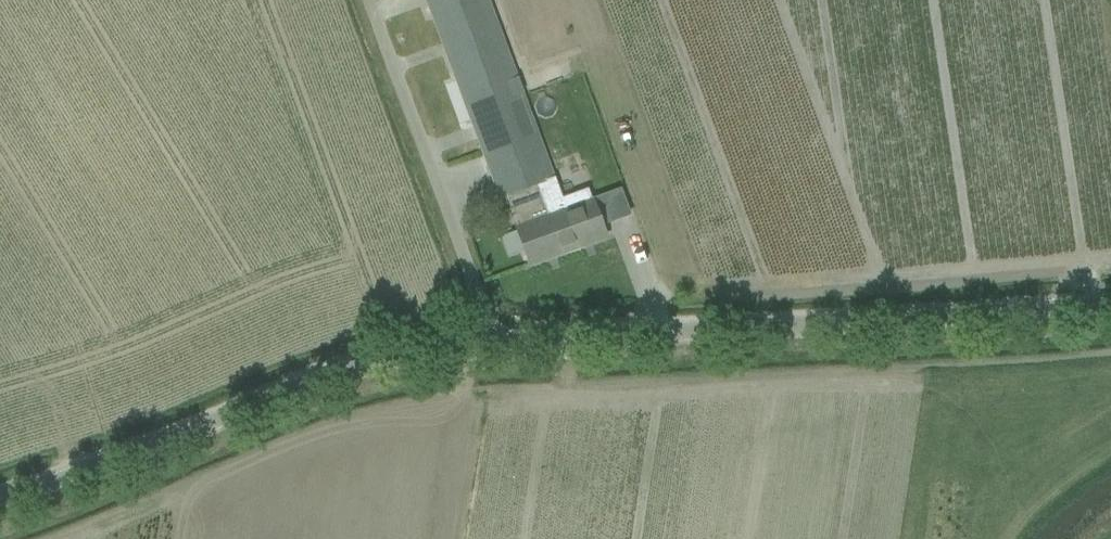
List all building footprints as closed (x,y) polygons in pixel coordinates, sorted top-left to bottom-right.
[(499,199),(553,179),(487,0),(426,0),(499,199)] [(548,217),(540,195),(523,202),(517,225),(518,228),(515,228),(516,232),(524,251),(529,265),(561,253),(548,217)] [(592,200),(548,217),(561,253),(605,237),(592,200)] [(516,232),(500,237),(508,257),(524,251),(516,232)]
